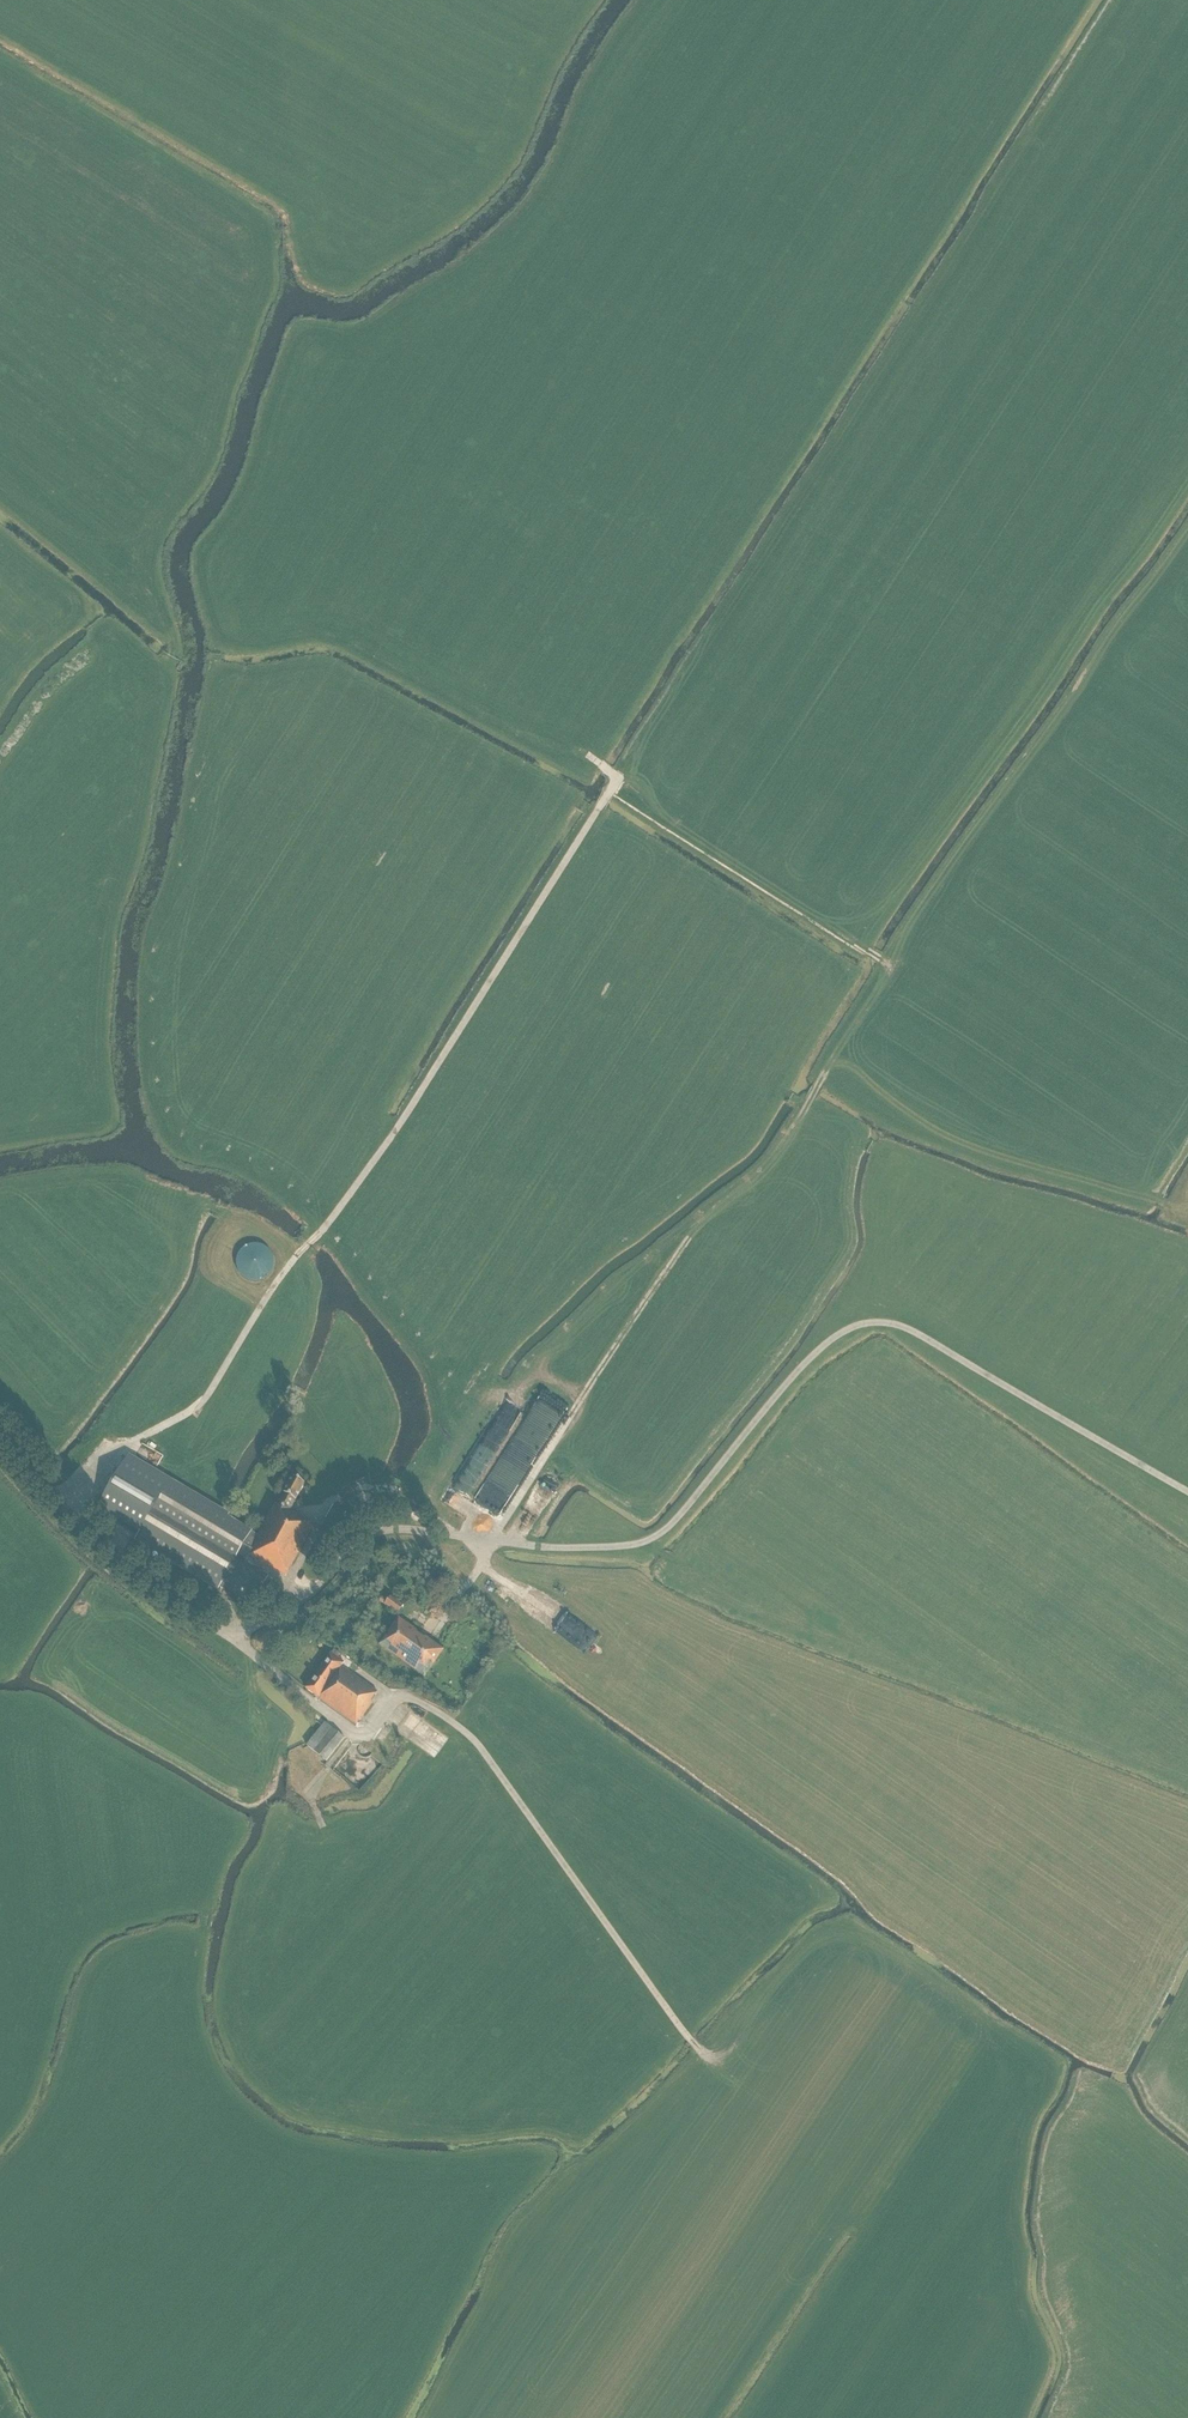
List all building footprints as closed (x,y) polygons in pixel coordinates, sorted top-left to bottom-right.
[(258,1244),(255,1243),(252,1244),(249,1244),(246,1246),(243,1248),(241,1250),(239,1252),(239,1253),(237,1256),(237,1259),(236,1262),(237,1266),(237,1269),(239,1272),(241,1274),(243,1277),(246,1279),(249,1280),(252,1281),(255,1281),(258,1281),(262,1280),(265,1279),(267,1277),(270,1274),(271,1272),(273,1269),(274,1266),(274,1262),(274,1259),(273,1256),(271,1253),(270,1250),(267,1248),(265,1246),(262,1244),(258,1244)] [(129,1456),(99,1506),(141,1531),(135,1540),(218,1589),(221,1584),(254,1603),(269,1577),(245,1562),(249,1555),(260,1560),(259,1561),(286,1576),(313,1525),(304,1520),(305,1518),(290,1510),(296,1499),(296,1500),(305,1483),(293,1477),(278,1505),(275,1503),(258,1535),(228,1517),(229,1515),(129,1456)] [(320,1530),(332,1536),(346,1513),(333,1506),(320,1530)] [(577,1632),(585,1617),(505,1574),(496,1590),(577,1632)] [(397,1614),(403,1605),(391,1596),(385,1605),(397,1614)] [(417,1630),(399,1617),(379,1644),(424,1677),(444,1650),(426,1636),(424,1638),(416,1632),(417,1630)] [(341,1666),(344,1662),(338,1658),(341,1654),(335,1650),(332,1653),(307,1689),(358,1726),(362,1721),(359,1720),(372,1702),(371,1701),(378,1692),(341,1666)] [(345,1738),(325,1722),(307,1745),(326,1761),(345,1738)]
